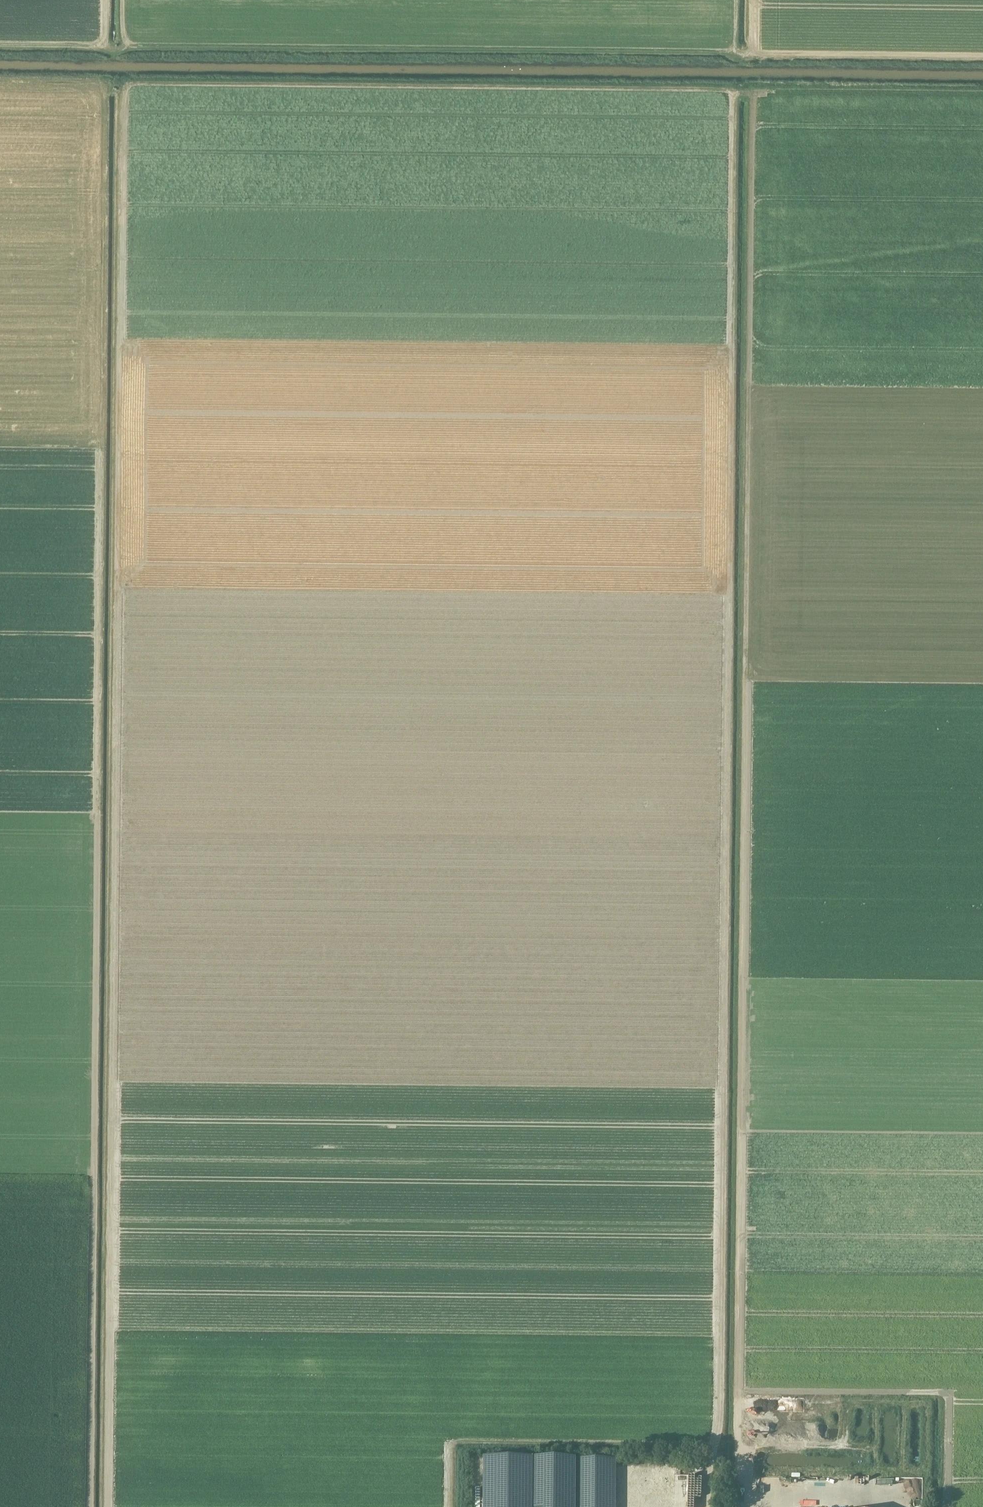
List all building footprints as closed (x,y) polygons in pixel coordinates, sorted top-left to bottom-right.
[(766,1435),(760,1443),(765,1446),(771,1438),(766,1435)] [(482,1506),(614,1506),(614,1493),(616,1493),(616,1506),(673,1506),(674,1467),(616,1467),(616,1487),(614,1487),(614,1460),(530,1459),(482,1459),(482,1506)]
